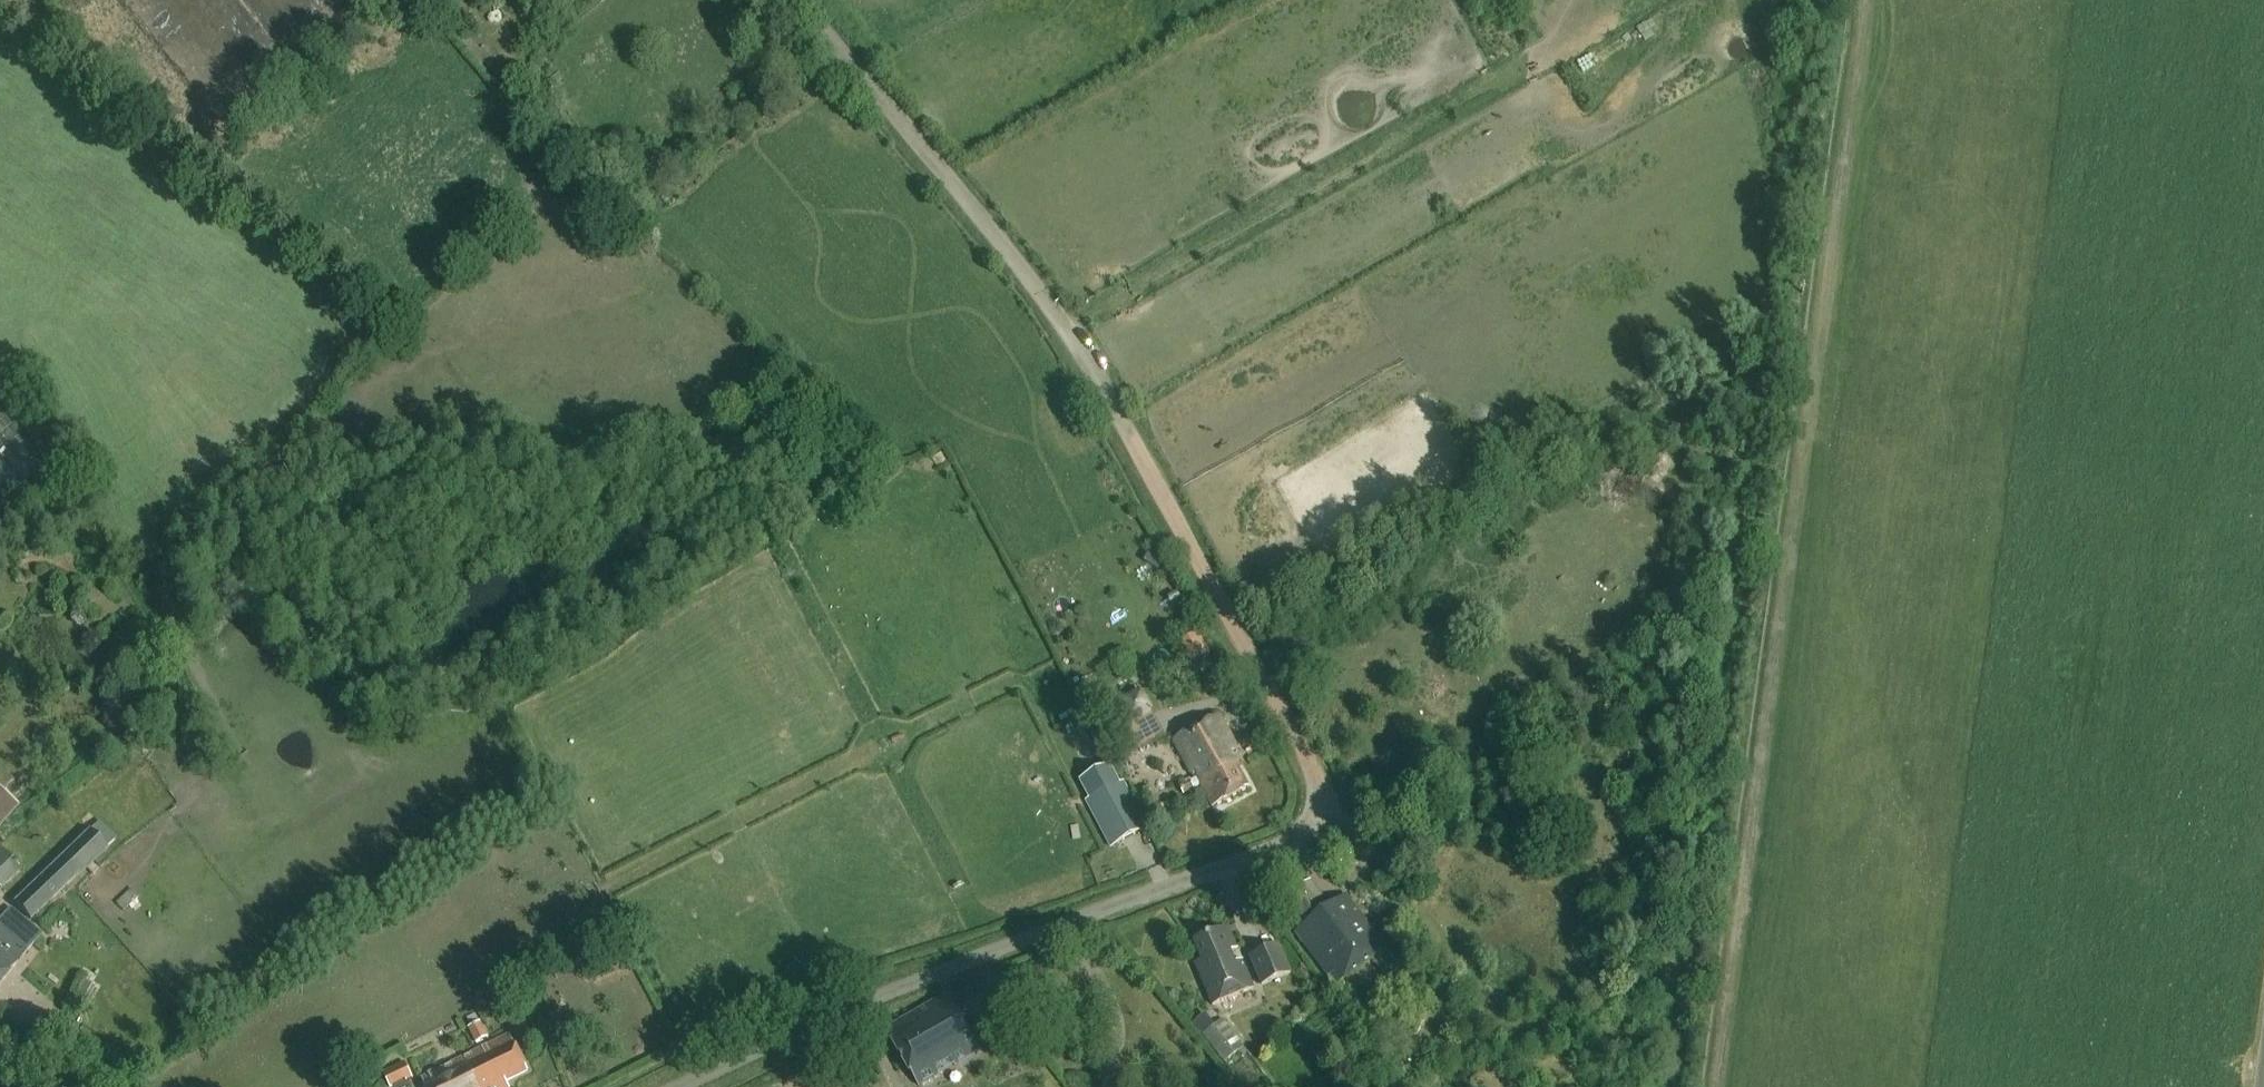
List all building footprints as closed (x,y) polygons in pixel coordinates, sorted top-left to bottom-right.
[(559,71),(544,83),(550,91),(565,79),(559,71)] [(632,171),(643,161),(632,148),(621,158),(632,171)] [(46,466),(0,411),(0,504),(46,466)] [(1189,652),(1205,643),(1199,632),(1183,640),(1189,652)] [(1118,699),(1130,720),(1122,725),(1136,749),(1166,732),(1140,687),(1118,699)] [(1213,810),(1251,790),(1232,754),(1238,750),(1220,716),(1173,741),(1196,783),(1198,782),(1213,810)] [(1147,827),(1118,771),(1113,773),(1111,768),(1083,783),(1091,799),(1087,801),(1111,845),(1147,827)] [(1179,785),(1184,795),(1195,789),(1189,779),(1179,785)] [(99,821),(14,901),(31,919),(79,872),(81,874),(109,848),(107,847),(116,839),(99,821)] [(0,850),(0,885),(2,887),(21,869),(2,848),(0,850)] [(1336,986),(1385,949),(1345,896),(1330,907),(1306,925),(1295,933),(1336,986)] [(40,934),(8,908),(0,918),(0,982),(40,934)] [(1214,1003),(1253,987),(1242,962),(1235,965),(1229,952),(1237,949),(1228,930),(1196,944),(1204,963),(1198,966),(1214,1003)] [(1291,974),(1279,946),(1250,958),(1263,987),(1291,974)] [(983,998),(956,1014),(946,997),(887,1025),(918,1081),(981,1051),(977,1044),(988,1037),(986,1034),(999,1026),(983,998)] [(1244,1046),(1223,1020),(1204,1036),(1224,1062),(1244,1046)] [(468,1028),(476,1043),(488,1037),(481,1022),(468,1028)] [(527,1072),(509,1037),(422,1079),(426,1086),(509,1086),(506,1082),(527,1072)] [(406,1061),(384,1071),(392,1086),(394,1086),(403,1082),(401,1079),(406,1077),(407,1080),(414,1077),(406,1061)]
